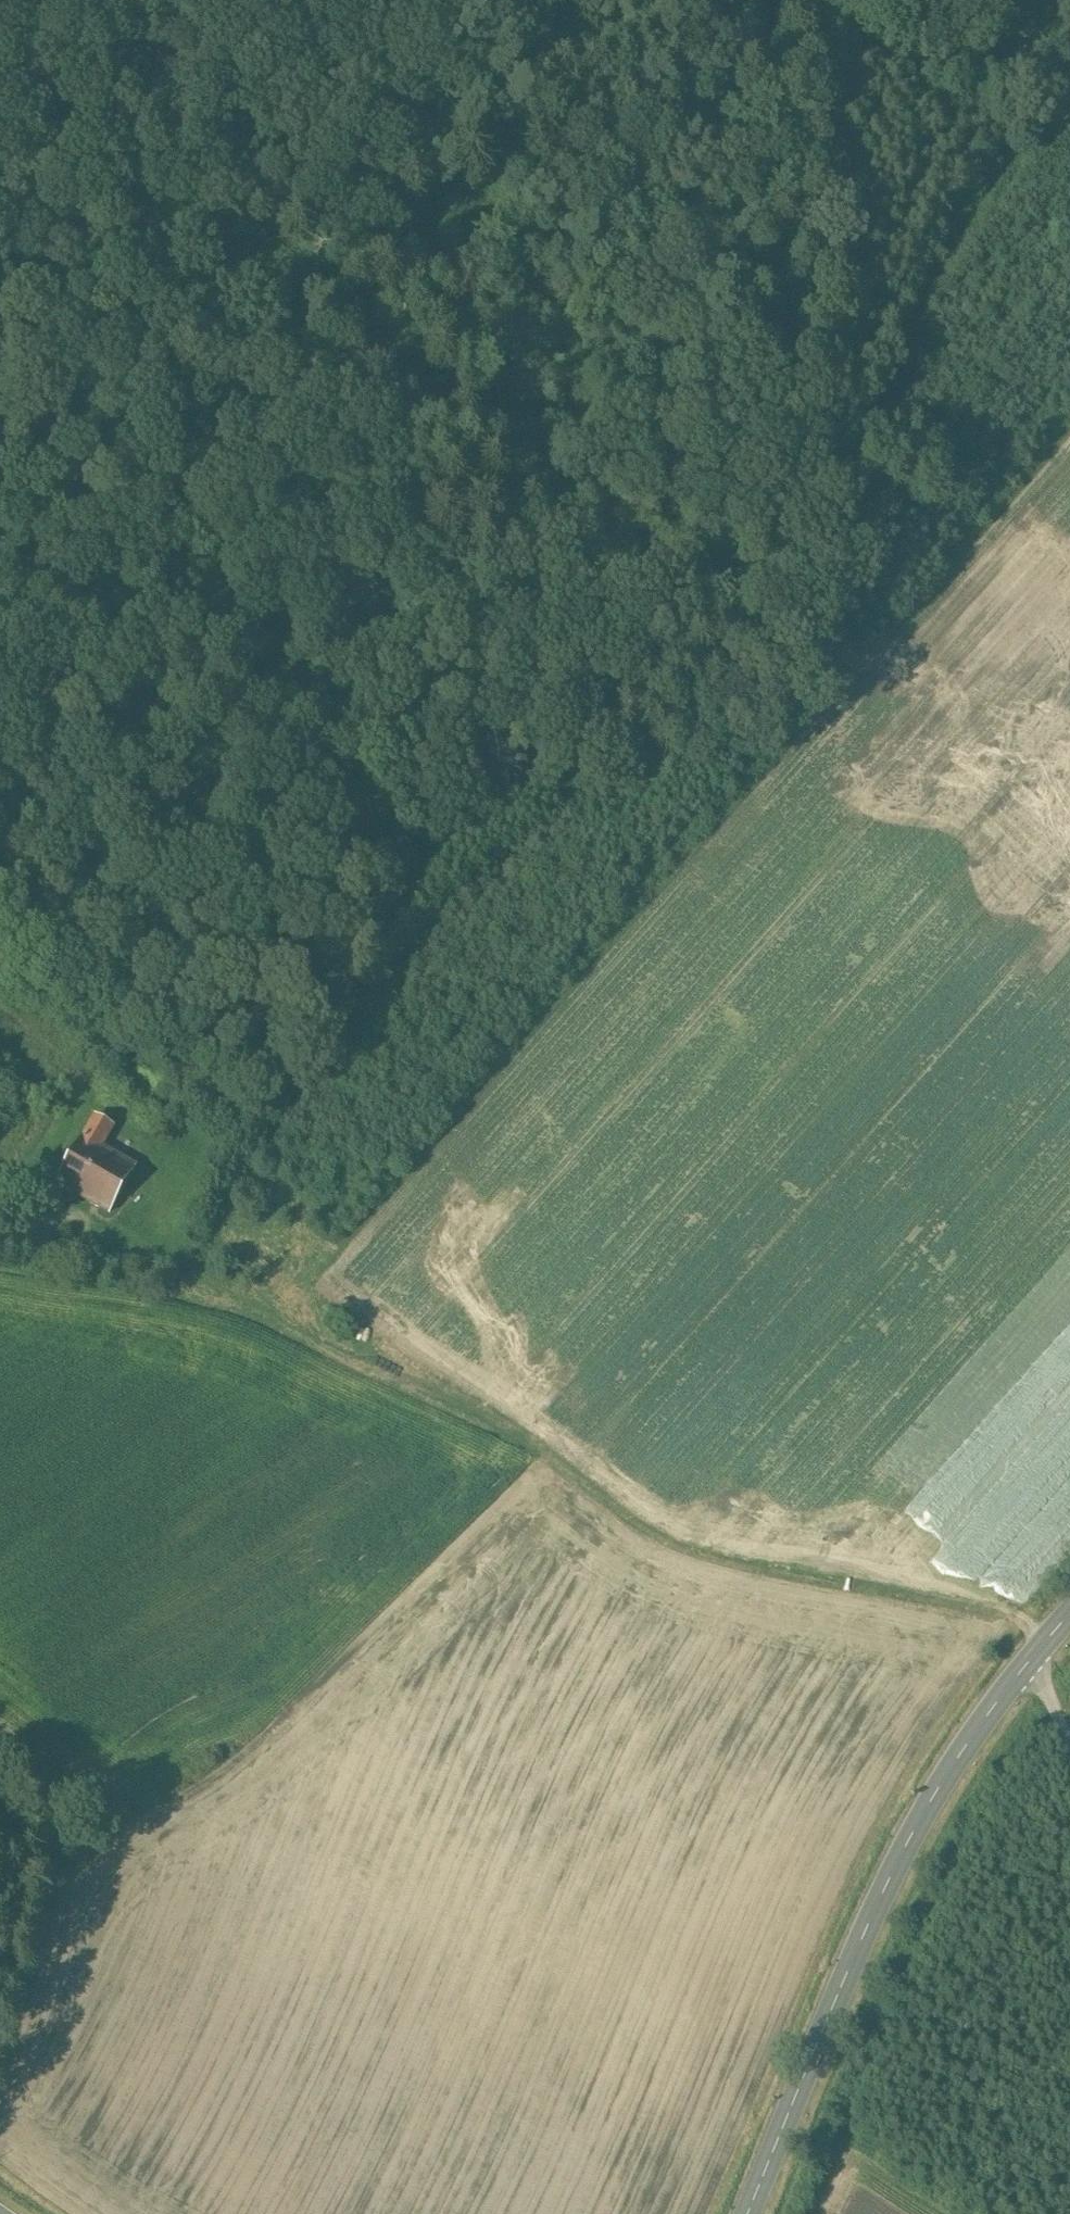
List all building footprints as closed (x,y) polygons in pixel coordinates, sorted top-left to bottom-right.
[(135,1165),(101,1145),(113,1123),(95,1113),(83,1135),(82,1135),(56,1180),(109,1210),(135,1165)]
